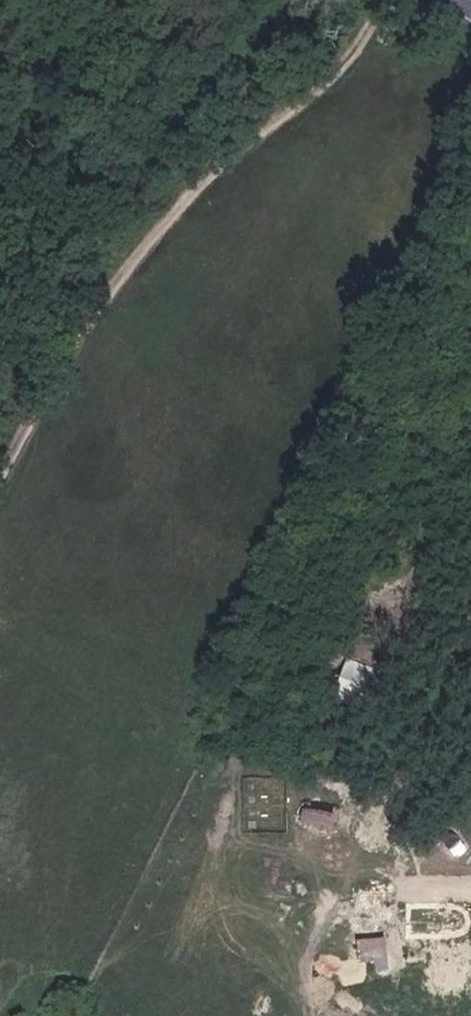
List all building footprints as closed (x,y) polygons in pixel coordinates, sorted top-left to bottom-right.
[(450,906),(408,906),(407,936),(451,935),(459,934),(463,932),(466,927),(467,921),(467,917),(464,913),(458,908),(450,906)]
